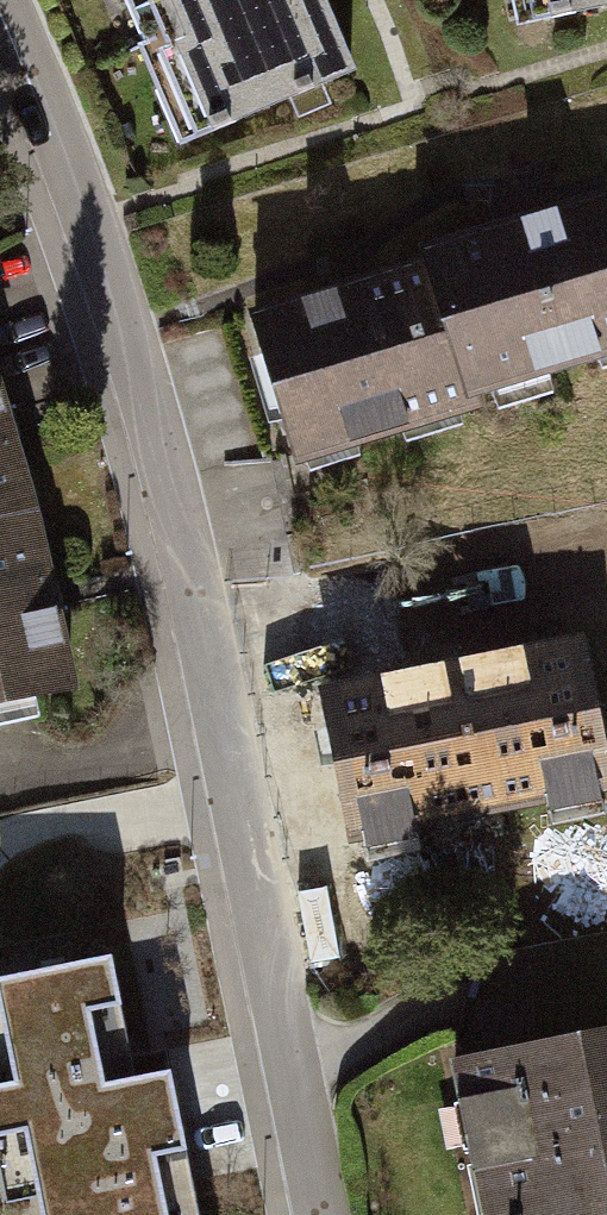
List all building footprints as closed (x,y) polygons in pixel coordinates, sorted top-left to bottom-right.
[(168,151),(341,80),(308,0),(104,0),(168,151)] [(543,34),(606,17),(606,0),(534,0),(543,34)] [(422,261),(469,420),(606,368),(606,204),(422,261)] [(422,261),(244,320),(291,474),(469,420),(422,261)] [(39,527),(0,366),(0,535),(39,527)] [(39,527),(0,535),(0,724),(82,705),(39,527)] [(308,688),(341,837),(360,833),(365,854),(417,843),(414,828),(544,800),(547,813),(599,801),(594,780),(606,777),(606,741),(582,628),(308,688)] [(0,979),(0,1133),(27,1127),(44,1214),(197,1214),(169,1072),(134,1079),(110,957),(0,979)] [(442,1056),(469,1204),(606,1179),(606,1023),(442,1056)] [(469,1204),(472,1214),(606,1214),(606,1179),(469,1204)]
